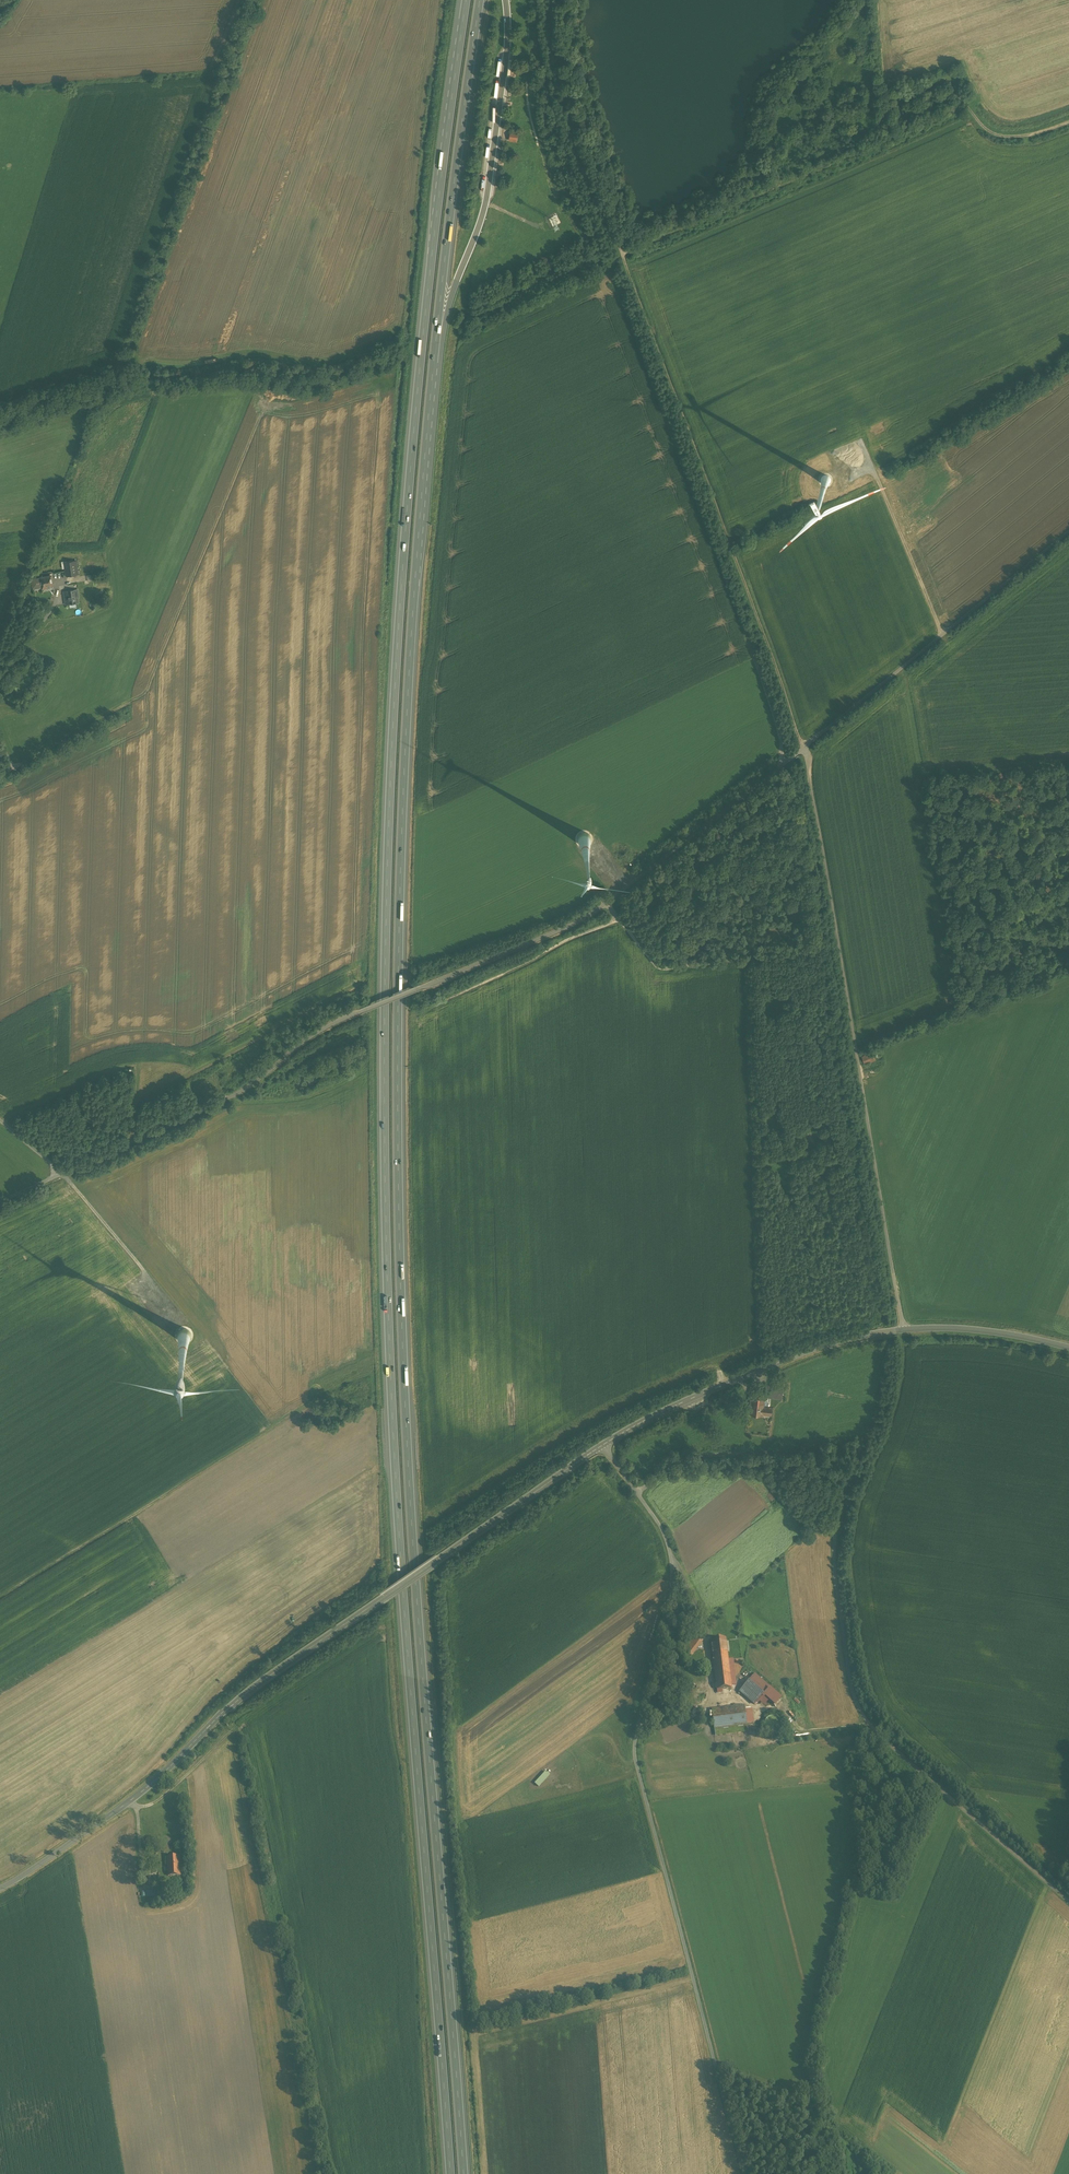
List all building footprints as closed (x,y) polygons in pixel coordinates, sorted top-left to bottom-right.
[(518,141),(518,131),(508,131),(507,141),(518,141)] [(64,562),(66,576),(79,574),(76,560),(64,562)] [(51,575),(32,579),(33,586),(41,585),(42,589),(47,588),(47,586),(53,585),(51,575)] [(64,592),(65,604),(79,602),(78,598),(79,598),(78,590),(79,590),(78,587),(74,587),(75,590),(64,592)] [(873,1053),(862,1057),(865,1065),(876,1061),(873,1053)] [(765,1394),(764,1397),(776,1398),(782,1399),(783,1387),(766,1385),(765,1394)] [(765,1394),(751,1392),(749,1414),(762,1415),(762,1414),(771,1415),(772,1407),(763,1406),(764,1397),(765,1394)] [(810,1596),(805,1599),(814,1613),(819,1610),(810,1596)] [(696,1636),(683,1653),(689,1658),(703,1641),(696,1636)] [(725,1638),(710,1640),(717,1689),(731,1688),(725,1638)] [(754,1675),(740,1692),(754,1704),(762,1696),(764,1698),(765,1697),(776,1706),(782,1700),(754,1675)] [(745,1705),(711,1709),(714,1728),(747,1724),(745,1705)] [(765,1725),(766,1727),(767,1728),(769,1730),(772,1730),(774,1730),(776,1729),(778,1728),(779,1726),(780,1724),(780,1722),(780,1719),(779,1717),(777,1716),(775,1715),(773,1714),(771,1714),(768,1715),(767,1717),(765,1718),(764,1720),(764,1723),(765,1725)] [(179,1857),(167,1858),(168,1875),(180,1875),(179,1857)]
